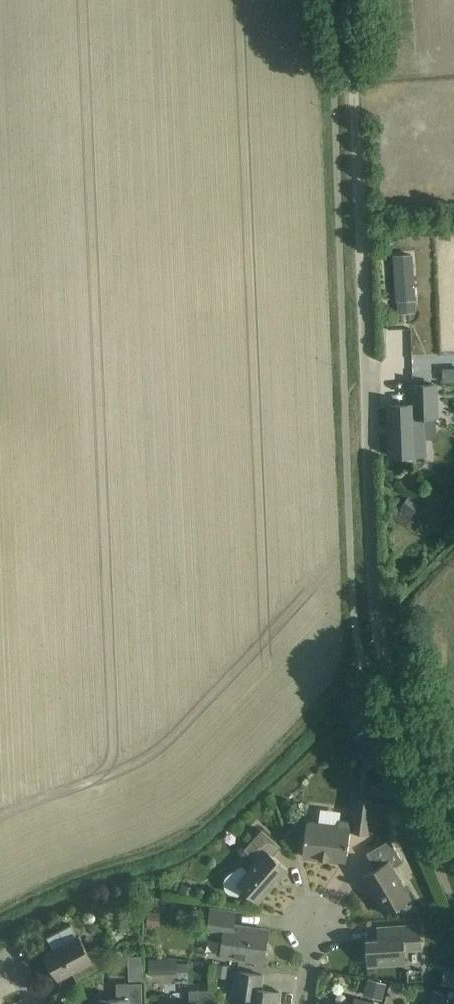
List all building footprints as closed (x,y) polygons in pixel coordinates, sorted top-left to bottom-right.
[(411,256),(395,257),(398,301),(414,300),(411,256)] [(453,383),(453,371),(443,372),(443,383),(453,383)] [(390,456),(424,455),(422,417),(436,417),(435,385),(412,385),(413,404),(389,405),(390,456)] [(399,507),(409,516),(419,504),(410,496),(399,507)] [(389,780),(378,784),(384,798),(394,794),(389,780)] [(375,832),(392,806),(373,803),(373,801),(356,799),(351,831),(369,834),(370,832),(375,832)] [(337,824),(339,811),(319,807),(317,819),(337,824)] [(307,821),(305,836),(302,856),(346,861),(351,822),(339,820),(339,825),(307,821)] [(239,896),(244,889),(258,902),(288,869),(273,856),(281,847),(261,830),(243,850),(257,862),(248,871),(242,866),(229,874),(226,877),(224,881),(224,886),(226,890),(229,893),(239,896)] [(390,839),(384,843),(366,853),(376,869),(362,877),(384,914),(401,904),(410,898),(392,867),(402,861),(390,839)] [(198,889),(182,884),(179,893),(195,898),(198,889)] [(121,898),(129,905),(136,897),(128,890),(121,898)] [(440,909),(438,904),(433,902),(429,903),(427,908),(428,913),(433,915),(438,913),(440,909)] [(220,955),(244,958),(263,961),(268,931),(233,926),(236,912),(211,908),(207,934),(222,936),(220,955)] [(159,928),(160,912),(148,911),(147,927),(159,928)] [(96,919),(96,918),(96,916),(95,915),(94,914),(93,912),(91,912),(90,912),(88,912),(87,912),(86,913),(85,914),(84,916),(84,918),(84,919),(85,921),(86,922),(87,923),(88,923),(90,923),(91,923),(93,923),(94,922),(95,920),(96,919)] [(77,981),(78,982),(108,966),(97,946),(87,951),(79,936),(78,937),(71,924),(46,938),(53,950),(46,954),(59,978),(79,968),(84,978),(77,981)] [(404,963),(404,949),(420,948),(419,925),(398,927),(378,928),(379,940),(366,940),(368,966),(404,963)] [(128,980),(142,979),(142,955),(127,955),(128,980)] [(160,959),(149,959),(150,973),(161,973),(160,959)] [(176,964),(176,972),(189,972),(188,963),(176,964)] [(217,964),(215,976),(231,978),(232,966),(217,964)] [(442,984),(453,986),(453,972),(445,970),(442,984)] [(242,972),(237,971),(233,996),(248,998),(247,1003),(278,1003),(279,992),(260,989),(262,975),(242,972)] [(368,979),(364,993),(382,997),(386,984),(368,979)] [(142,988),(142,982),(115,982),(115,1000),(98,1000),(98,1003),(142,1003),(142,988)] [(215,994),(214,989),(189,990),(189,1003),(215,1003),(215,994)] [(429,1003),(445,1003),(448,994),(432,990),(429,1003)]
